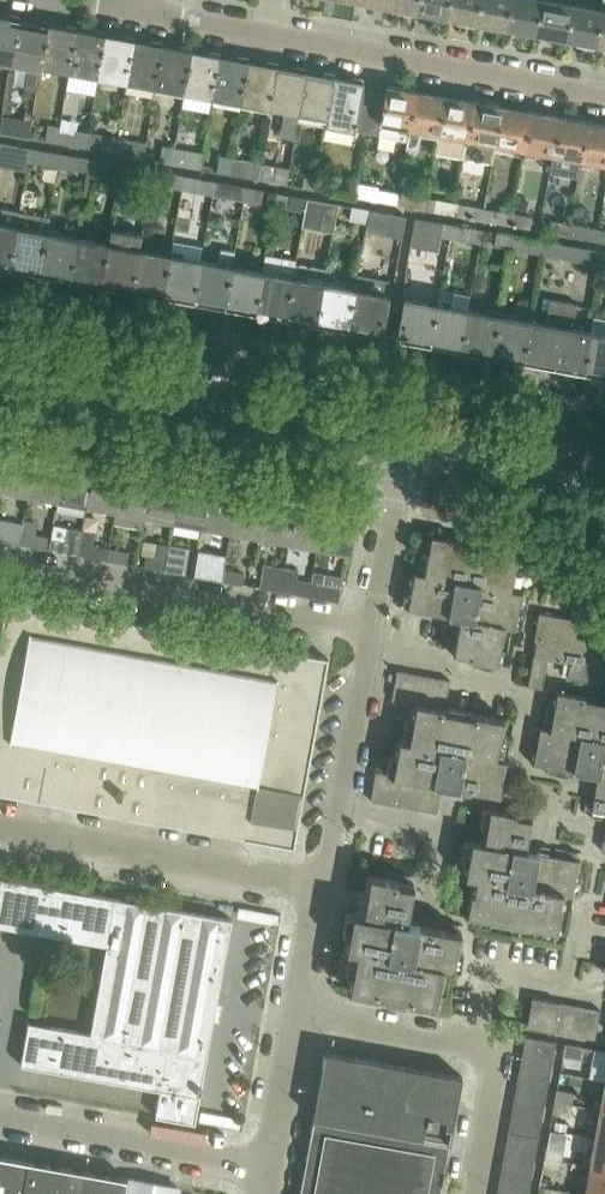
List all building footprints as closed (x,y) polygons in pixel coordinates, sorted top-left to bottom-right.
[(384,7),(414,12),(416,0),(385,0),(384,7)] [(414,12),(444,17),(447,0),(416,0),(414,12)] [(444,17),(474,23),(478,0),(447,0),(444,17)] [(474,23),(504,28),(509,0),(478,0),(474,23)] [(504,28),(533,34),(539,0),(509,0),(504,28)] [(533,34),(564,39),(571,3),(554,0),(539,0),(533,34)] [(600,8),(571,3),(564,39),(593,45),(600,8)] [(593,45),(604,47),(604,9),(600,8),(593,45)] [(18,18),(0,15),(0,59),(10,61),(18,18)] [(47,23),(18,18),(10,61),(28,64),(23,88),(35,90),(39,66),(47,23)] [(39,66),(68,71),(76,28),(47,23),(39,66)] [(97,76),(104,34),(76,28),(68,71),(97,76)] [(133,39),(104,34),(97,76),(125,82),(133,39)] [(154,87),(162,44),(133,39),(125,82),(154,87)] [(189,49),(162,44),(154,87),(182,92),(189,49)] [(211,97),(219,54),(189,49),(182,92),(211,97)] [(247,60),(219,54),(211,97),(240,102),(247,60)] [(268,107),(276,65),(247,60),(240,102),(268,107)] [(305,70),(276,65),(268,107),(297,112),(305,70)] [(325,123),(333,75),(305,70),(297,112),(324,117),(323,123),(325,123)] [(363,81),(333,75),(325,123),(366,130),(372,93),(361,91),(363,81)] [(415,90),(387,85),(385,95),(372,93),(366,130),(406,137),(407,131),(415,90)] [(407,131),(406,137),(404,147),(417,149),(420,134),(437,137),(438,131),(445,95),(415,90),(407,131)] [(463,157),(473,101),(445,95),(438,131),(437,137),(434,152),(463,157)] [(494,141),(501,106),(473,101),(463,157),(491,162),(493,147),(494,141)] [(530,111),(501,106),(494,141),(493,147),(523,152),(530,111)] [(553,151),(559,116),(530,111),(523,152),(535,155),(536,148),(553,151)] [(587,121),(559,116),(553,151),(571,155),(570,161),(580,162),(587,121)] [(16,120),(13,136),(26,138),(29,122),(16,120)] [(587,121),(580,162),(592,165),(593,159),(604,161),(604,125),(587,121)] [(41,141),(55,143),(57,127),(44,125),(41,141)] [(57,133),(55,143),(84,148),(86,132),(73,130),(72,135),(57,133)] [(115,137),(86,132),(84,148),(113,154),(115,137)] [(115,137),(113,154),(128,156),(141,159),(144,142),(130,140),(115,137)] [(24,169),(26,161),(29,147),(0,141),(0,165),(24,169)] [(157,162),(169,164),(172,148),(160,145),(157,162)] [(60,152),(29,147),(26,161),(57,167),(60,152)] [(201,153),(172,148),(169,164),(198,169),(201,153)] [(60,152),(57,167),(76,171),(79,156),(60,152)] [(214,172),(227,174),(230,158),(217,156),(214,172)] [(122,164),(90,158),(88,173),(119,178),(122,164)] [(258,163),(230,158),(227,174),(255,179),(258,163)] [(258,163),(255,179),(285,184),(288,168),(258,163)] [(119,178),(149,184),(152,169),(122,164),(119,178)] [(183,175),(152,169),(149,184),(180,189),(183,175)] [(304,171),(301,187),(313,189),(316,173),(304,171)] [(198,193),(201,178),(183,175),(180,189),(198,193)] [(354,197),(394,204),(396,189),(356,182),(354,197)] [(227,183),(224,197),(242,201),(244,186),(227,183)] [(244,186),(242,201),(260,204),(263,189),(244,186)] [(426,195),(396,189),(394,204),(423,209),(426,195)] [(306,197),(275,191),(273,206),(304,211),(306,197)] [(452,214),(454,200),(426,195),(423,209),(452,214)] [(337,202),(306,197),(304,211),(320,214),(318,228),(332,230),(337,202)] [(454,200),(452,214),(470,218),(473,204),(454,200)] [(14,226),(17,208),(0,205),(0,266),(7,267),(14,226)] [(367,208),(352,205),(350,219),(365,222),(367,208)] [(492,207),(489,221),(509,225),(512,211),(492,207)] [(7,267),(38,273),(46,228),(49,214),(17,208),(14,226),(7,267)] [(381,225),(384,211),(367,208),(365,222),(381,225)] [(509,225),(530,228),(532,215),(512,211),(509,225)] [(184,241),(201,245),(207,218),(191,214),(184,241)] [(448,237),(450,223),(414,216),(409,245),(436,250),(439,235),(448,237)] [(549,218),(547,231),(566,235),(569,221),(549,218)] [(569,221),(566,235),(586,238),(588,225),(569,221)] [(450,223),(448,237),(468,240),(470,226),(450,223)] [(108,240),(100,284),(130,290),(132,282),(138,249),(141,229),(111,224),(108,240)] [(68,279),(76,238),(58,235),(59,231),(46,228),(38,273),(68,279)] [(492,245),(509,248),(511,234),(495,231),(492,245)] [(543,240),(511,234),(509,248),(540,254),(543,240)] [(68,279),(100,284),(108,240),(94,237),(93,241),(76,238),(68,279)] [(557,257),(559,243),(543,240),(540,254),(557,257)] [(559,243),(557,257),(571,259),(574,245),(559,243)] [(591,248),(574,245),(571,259),(588,262),(591,248)] [(138,249),(132,282),(130,290),(161,295),(169,251),(156,249),(155,252),(138,249)] [(198,260),(191,301),(221,306),(230,262),(232,251),(219,249),(216,263),(198,260)] [(169,251),(161,295),(191,301),(194,282),(198,260),(181,257),(181,253),(169,251)] [(259,282),(254,312),(285,318),(295,260),(296,256),(265,251),(261,271),(259,282)] [(295,260),(285,318),(315,324),(322,283),(326,266),(295,260)] [(230,262),(221,306),(254,312),(261,271),(243,268),(243,264),(230,262)] [(354,284),(346,329),(379,335),(386,294),(389,278),(356,272),(354,284)] [(340,286),(322,283),(315,324),(346,329),(354,284),(341,282),(340,286)] [(397,338),(429,344),(437,299),(424,297),(423,300),(405,297),(397,338)] [(460,350),(467,308),(449,305),(450,301),(437,299),(429,344),(460,350)] [(546,322),(529,319),(521,361),(552,366),(563,303),(550,300),(547,319),(546,322)] [(584,372),(591,331),(572,327),(573,324),(576,305),(563,303),(552,366),(584,372)] [(485,311),(467,308),(460,350),(490,355),(498,310),(486,308),(485,311)] [(490,355),(521,361),(529,319),(511,316),(511,312),(498,310),(490,355)] [(604,376),(604,333),(591,331),(584,372),(604,376)] [(1,487),(8,448),(0,447),(0,492),(1,487)] [(1,487),(29,492),(36,453),(8,448),(1,487)] [(29,492),(58,497),(65,459),(36,453),(29,492)] [(58,497),(87,502),(94,464),(65,459),(58,497)] [(87,502),(116,508),(123,469),(94,464),(87,502)] [(143,525),(145,513),(152,474),(123,469),(116,508),(114,520),(143,525)] [(145,513),(174,518),(181,480),(152,474),(145,513)] [(174,518),(203,523),(210,485),(181,480),(174,518)] [(203,523),(231,529),(239,490),(210,485),(203,523)] [(231,529),(260,534),(267,495),(239,490),(231,529)] [(260,534),(289,539),(297,501),(267,495),(260,534)] [(289,539),(318,544),(325,506),(297,501),(289,539)] [(10,541),(14,520),(0,517),(0,539),(10,541)] [(64,540),(51,537),(49,548),(78,554),(82,529),(66,526),(64,540)] [(94,531),(82,529),(78,554),(107,559),(109,548),(92,545),(94,531)] [(34,534),(32,545),(49,548),(51,537),(34,534)] [(494,662),(499,663),(506,625),(516,627),(523,591),(510,588),(513,567),(517,567),(520,551),(429,534),(426,551),(429,551),(425,573),(412,571),(405,606),(460,616),(453,655),(473,658),(471,666),(493,670),(494,662)] [(153,556),(146,555),(144,566),(164,569),(169,546),(155,543),(153,556)] [(189,549),(169,546),(164,569),(184,573),(189,549)] [(107,559),(126,562),(128,552),(109,548),(107,559)] [(198,549),(193,575),(222,580),(224,569),(226,554),(198,549)] [(264,563),(260,587),(280,590),(284,567),(264,563)] [(298,569),(284,567),(280,590),(309,596),(313,571),(312,571),(310,581),(296,578),(298,569)] [(222,580),(242,583),(243,573),(224,569),(222,580)] [(313,571),(309,596),(338,601),(340,587),(322,584),(324,573),(313,571)] [(0,635),(0,793),(293,846),(328,657),(7,599),(0,635)] [(576,636),(579,616),(577,616),(542,609),(539,609),(531,654),(526,685),(541,687),(547,658),(569,662),(567,675),(584,678),(603,682),(604,682),(604,641),(576,636)] [(397,670),(391,699),(405,701),(410,672),(397,670)] [(423,674),(410,672),(405,701),(413,703),(418,704),(423,674)] [(436,677),(423,674),(418,704),(431,706),(436,677)] [(450,679),(436,677),(431,706),(444,709),(445,707),(449,684),(450,679)] [(602,698),(599,698),(580,694),(568,692),(554,690),(552,704),(551,707),(554,707),(550,728),(537,726),(531,762),(548,765),(547,773),(568,776),(570,769),(598,774),(595,787),(588,786),(584,807),(591,808),(590,816),(604,819),(604,699),(602,698)] [(444,709),(431,706),(418,704),(413,703),(407,740),(397,738),(393,755),(396,755),(393,773),(402,775),(415,778),(428,781),(442,783),(462,787),(461,794),(482,798),(483,791),(501,794),(507,758),(494,756),(498,734),(501,735),(504,718),(445,707),(444,709)] [(384,802),(389,773),(379,771),(376,770),(370,799),(384,802)] [(384,802),(397,804),(402,775),(393,773),(389,773),(384,802)] [(415,778),(402,775),(397,804),(410,807),(415,778)] [(410,807),(423,809),(428,781),(415,778),(410,807)] [(442,783),(428,781),(423,809),(437,811),(442,783)] [(467,914),(466,915),(477,917),(480,917),(556,931),(563,893),(574,895),(575,889),(577,875),(580,859),(575,858),(577,851),(541,844),(537,848),(536,852),(525,850),(531,815),(527,814),(528,807),(507,803),(506,810),(488,807),(487,809),(481,841),(469,839),(463,875),(473,877),(467,914)] [(441,965),(455,967),(461,931),(456,930),(458,923),(418,916),(417,924),(406,922),(413,882),(408,881),(409,874),(388,870),(386,877),(368,874),(363,897),(360,913),(350,911),(350,912),(344,947),(357,949),(353,971),(350,970),(347,986),(347,987),(437,1004),(441,987),(437,986),(441,965)] [(155,1115),(194,1122),(232,918),(0,876),(0,925),(107,944),(91,1032),(28,1021),(20,1063),(159,1089),(155,1115)] [(527,1025),(527,1026),(544,1029),(554,1031),(559,1001),(549,1000),(532,997),(527,1025)] [(559,1001),(554,1031),(568,1033),(573,1004),(559,1001)] [(573,1004),(568,1033),(581,1035),(586,1006),(573,1004)] [(586,1006),(581,1035),(595,1038),(600,1009),(586,1006)] [(525,1035),(522,1051),(552,1056),(555,1041),(525,1035)] [(564,1042),(562,1054),(579,1057),(581,1045),(564,1042)] [(589,1076),(604,1079),(604,1050),(594,1048),(589,1076)] [(298,1193),(440,1193),(462,1075),(324,1050),(298,1193)] [(519,1067),(550,1072),(552,1056),(522,1051),(519,1067)] [(519,1067),(516,1082),(547,1088),(550,1072),(519,1067)] [(516,1082),(513,1098),(544,1104),(547,1088),(516,1082)] [(556,1088),(554,1100),(571,1103),(573,1091),(556,1088)] [(513,1098),(510,1114),(541,1119),(544,1104),(513,1098)] [(569,1115),(571,1103),(554,1100),(552,1111),(569,1115)] [(599,1108),(594,1136),(604,1138),(604,1109),(599,1108)] [(510,1114),(508,1130),(538,1135),(541,1119),(510,1114)] [(508,1130),(505,1146),(535,1151),(538,1135),(508,1130)] [(594,1136),(589,1165),(604,1168),(604,1138),(594,1136)] [(546,1145),(544,1157),(561,1160),(563,1148),(546,1145)] [(505,1146),(502,1161),(532,1167),(535,1151),(505,1146)] [(30,1160),(0,1154),(0,1193),(23,1193),(30,1160)] [(559,1172),(561,1160),(544,1157),(542,1169),(559,1172)] [(30,1160),(23,1193),(75,1193),(80,1169),(30,1160)] [(502,1161),(499,1177),(530,1183),(532,1167),(502,1161)] [(589,1165),(584,1193),(588,1193),(604,1193),(604,1168),(589,1165)] [(127,1177),(80,1169),(75,1193),(124,1193),(127,1177)] [(496,1193),(502,1193),(527,1193),(530,1183),(499,1177),(496,1193)] [(178,1186),(130,1178),(127,1193),(177,1193),(178,1186)]
